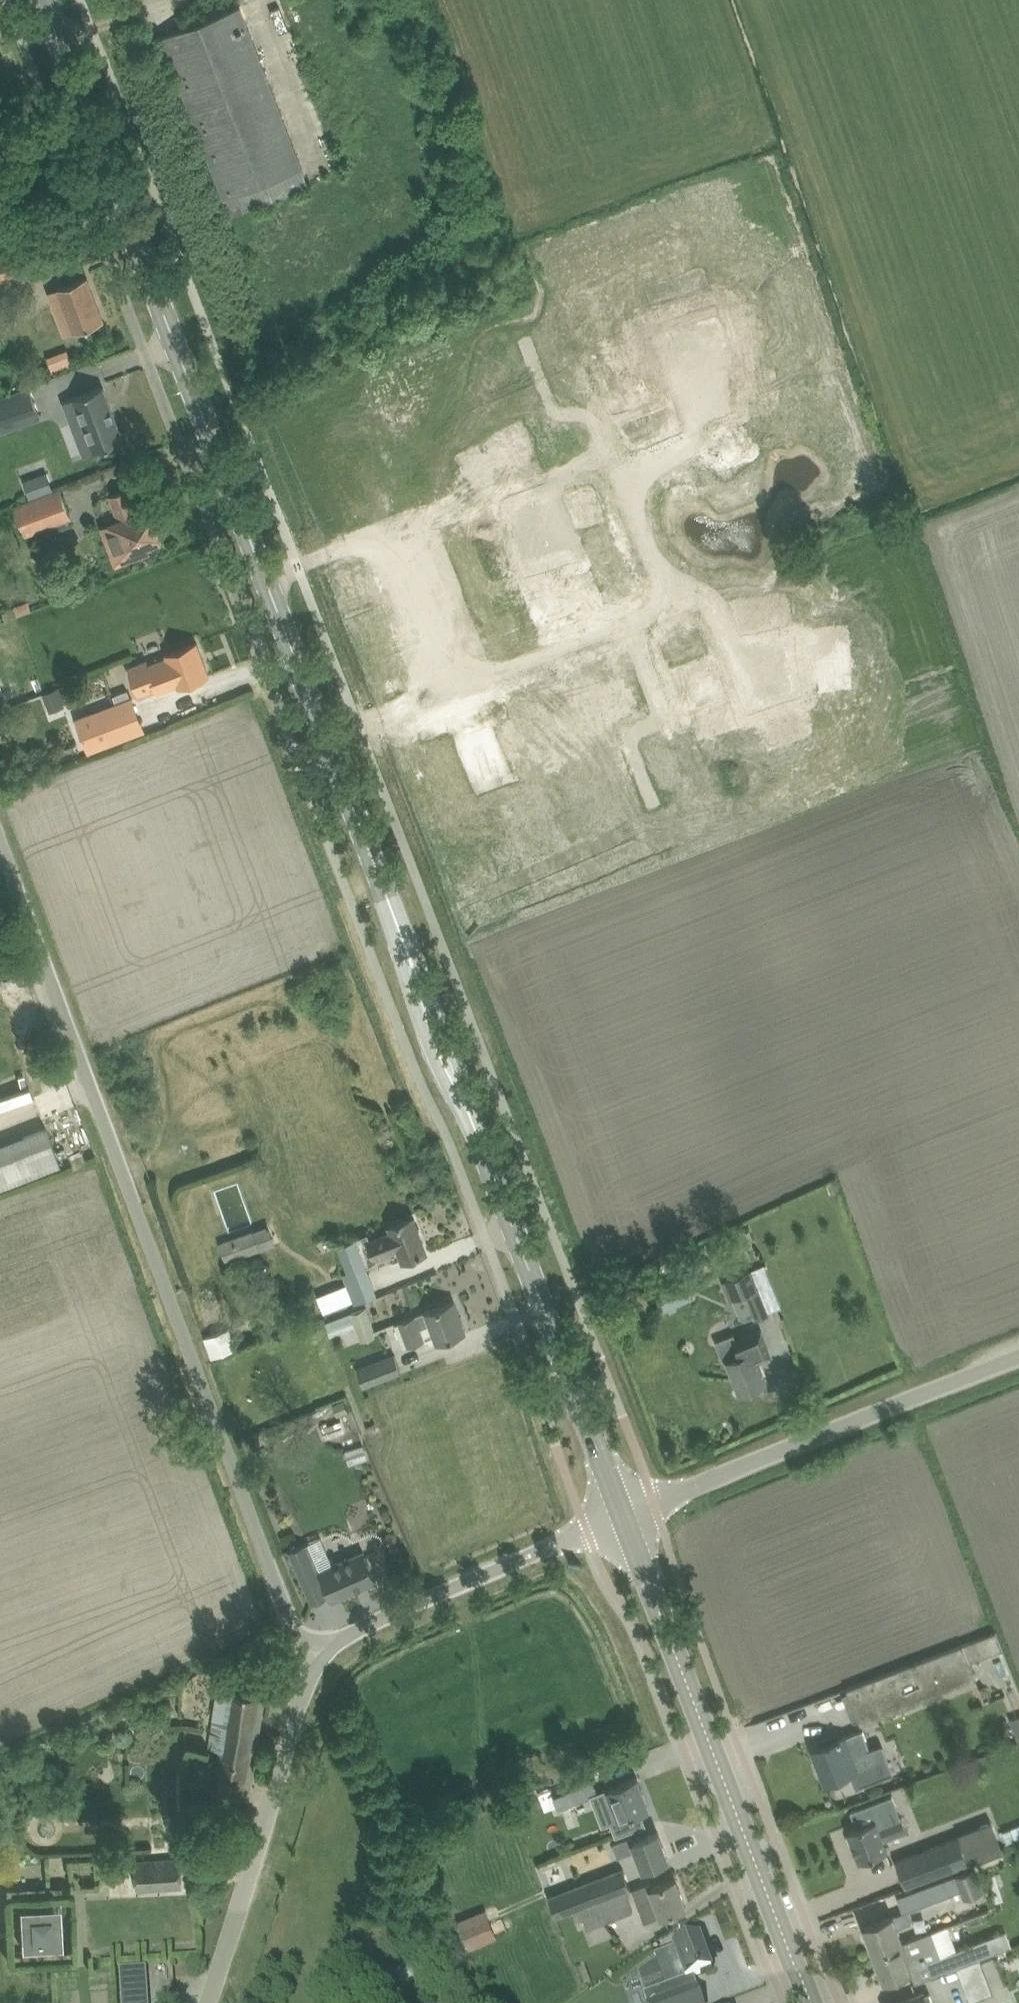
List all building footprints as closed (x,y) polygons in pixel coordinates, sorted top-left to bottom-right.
[(225,195),(232,214),(251,207),(310,184),(302,165),(303,165),(247,24),(240,5),(163,35),(224,196),(225,195)] [(68,283),(58,287),(48,291),(64,334),(104,319),(87,276),(68,283)] [(751,304),(726,319),(745,351),(770,336),(751,304)] [(647,348),(627,355),(638,386),(658,379),(647,348)] [(627,355),(607,363),(619,394),(638,386),(627,355)] [(742,372),(736,406),(760,411),(767,377),(742,372)] [(658,379),(638,386),(649,414),(668,406),(658,379)] [(0,397),(0,430),(41,416),(30,386),(0,397)] [(103,386),(64,401),(72,423),(83,419),(95,449),(123,438),(103,386)] [(638,386),(619,394),(629,421),(649,414),(638,386)] [(724,427),(705,459),(731,474),(749,442),(724,427)] [(31,477),(23,480),(30,497),(38,494),(31,477)] [(16,505),(26,534),(72,517),(62,488),(16,505)] [(105,530),(105,532),(105,537),(116,564),(151,550),(149,544),(161,539),(153,519),(148,507),(137,511),(128,488),(111,494),(120,518),(113,521),(109,523),(108,525),(106,527),(105,530)] [(593,492),(569,501),(582,534),(605,525),(593,492)] [(509,512),(484,512),(485,547),(510,547),(509,512)] [(589,571),(558,582),(565,602),(596,590),(589,571)] [(558,582),(531,592),(538,612),(565,602),(558,582)] [(788,598),(750,599),(751,628),(788,627),(788,598)] [(845,636),(809,637),(810,660),(846,659),(845,636)] [(148,660),(129,667),(139,692),(156,686),(157,690),(178,682),(179,685),(209,674),(197,641),(167,653),(169,657),(149,664),(148,660)] [(846,659),(810,660),(811,686),(846,685),(846,659)] [(715,660),(696,668),(707,699),(727,691),(715,660)] [(112,684),(129,681),(126,662),(108,666),(112,684)] [(696,668),(676,675),(687,706),(707,699),(696,668)] [(58,687),(43,692),(48,707),(64,701),(58,687)] [(129,689),(114,694),(117,701),(131,695),(129,689)] [(727,691),(707,699),(717,726),(737,719),(727,691)] [(707,699),(687,706),(698,733),(717,726),(707,699)] [(115,702),(76,717),(89,751),(128,736),(115,702)] [(799,706),(766,718),(775,742),(808,730),(799,706)] [(491,732),(462,743),(480,792),(510,781),(491,732)] [(36,1102),(15,1041),(13,1042),(0,1003),(0,1114),(36,1102)] [(60,1164),(46,1126),(0,1143),(0,1186),(60,1164)] [(369,1232),(340,1243),(349,1266),(351,1271),(367,1265),(380,1260),(377,1255),(398,1247),(403,1259),(408,1257),(426,1250),(413,1217),(395,1224),(390,1226),(392,1231),(371,1239),(369,1232)] [(254,1229),(218,1241),(225,1261),(261,1248),(254,1231),(254,1229)] [(746,1292),(756,1317),(769,1312),(768,1310),(782,1306),(765,1263),(752,1269),(723,1280),(730,1298),(746,1292)] [(210,1353),(235,1345),(215,1279),(189,1287),(210,1353)] [(348,1282),(318,1294),(326,1311),(356,1301),(348,1282)] [(399,1320),(407,1344),(426,1338),(421,1326),(431,1322),(438,1341),(466,1331),(454,1299),(399,1320)] [(330,1334),(355,1324),(360,1339),(377,1332),(366,1305),(325,1320),(330,1334)] [(729,1360),(741,1391),(766,1381),(758,1359),(772,1354),(762,1329),(737,1340),(734,1334),(717,1340),(724,1358),(729,1360)] [(357,1368),(363,1385),(401,1371),(395,1354),(357,1368)] [(290,1550),(312,1601),(330,1593),(333,1599),(377,1579),(369,1561),(364,1550),(333,1563),(322,1535),(304,1544),(290,1550)] [(962,1643),(848,1687),(861,1719),(974,1674),(969,1660),(962,1643)] [(219,1793),(250,1798),(265,1695),(219,1688),(210,1747),(219,1749),(218,1757),(195,1753),(192,1772),(212,1776),(215,1776),(214,1790),(219,1791),(219,1793)] [(1018,1740),(1018,1715),(1010,1718),(1018,1740)] [(850,1772),(856,1787),(894,1771),(883,1743),(869,1748),(864,1732),(840,1740),(841,1741),(817,1748),(827,1780),(850,1772)] [(594,1780),(569,1790),(573,1802),(591,1795),(602,1824),(610,1821),(615,1834),(646,1823),(641,1809),(649,1806),(637,1775),(619,1782),(610,1786),(610,1787),(598,1792),(594,1780)] [(568,1788),(554,1794),(554,1795),(558,1804),(559,1807),(564,1806),(573,1802),(569,1790),(568,1788)] [(848,1830),(860,1860),(888,1849),(884,1839),(907,1830),(893,1794),(852,1810),(858,1826),(848,1830)] [(1004,1830),(1002,1830),(1007,1841),(1015,1838),(1014,1835),(1011,1827),(1004,1830)] [(636,1848),(644,1867),(669,1858),(658,1830),(634,1839),(632,1834),(613,1841),(618,1855),(636,1848)] [(897,1859),(907,1884),(969,1860),(960,1836),(897,1859)] [(136,1859),(138,1888),(182,1886),(181,1856),(136,1859)] [(911,1891),(917,1906),(962,1888),(965,1897),(985,1889),(977,1865),(911,1891)] [(625,1868),(569,1888),(576,1906),(596,1899),(625,1887),(631,1885),(625,1868)] [(632,1888),(644,1919),(661,1913),(662,1914),(686,1905),(676,1877),(652,1886),(651,1881),(632,1888)] [(580,1907),(592,1940),(613,1931),(605,1920),(634,1910),(625,1887),(596,1899),(596,1900),(580,1907)] [(21,1907),(23,1947),(63,1945),(61,1905),(21,1907)] [(482,1909),(459,1919),(469,1946),(497,1934),(491,1919),(486,1907),(482,1909)] [(865,1926),(875,1952),(903,1941),(898,1927),(912,1921),(908,1909),(865,1926)] [(643,1995),(646,2002),(702,2002),(696,1986),(694,1986),(691,1979),(711,1972),(699,1939),(696,1940),(689,1921),(679,1928),(685,1945),(681,1946),(673,1949),(673,1950),(654,1957),(666,1986),(643,1995)] [(903,1941),(875,1952),(885,1978),(904,1971),(927,1962),(932,1975),(957,1965),(978,1957),(981,1956),(1006,1946),(1000,1931),(982,1938),(975,1941),(957,1948),(958,1952),(942,1958),(932,1930),(903,1941)] [(957,1965),(969,1999),(991,1991),(978,1957),(957,1965)] [(126,1976),(127,1995),(142,1994),(142,1976),(126,1976)] [(892,2002),(929,2002),(924,1991),(905,1998),(892,2002)]
